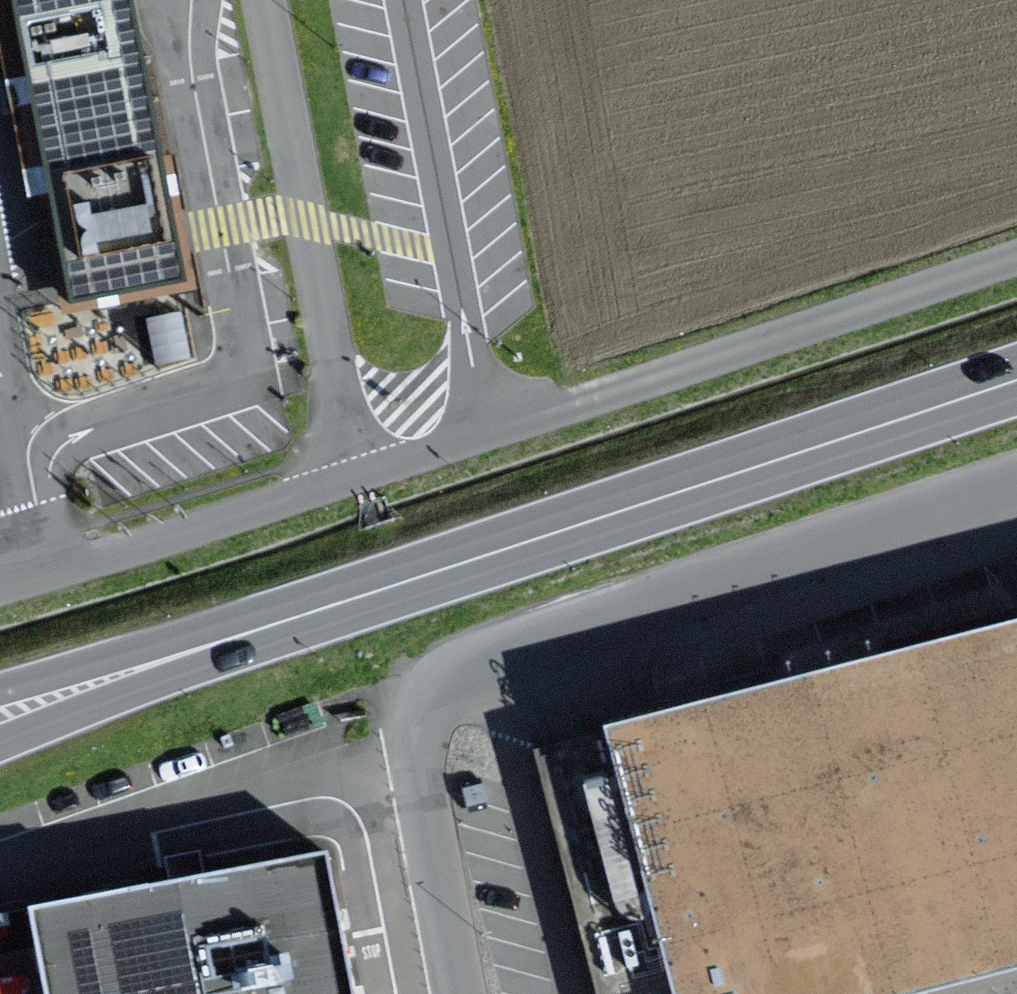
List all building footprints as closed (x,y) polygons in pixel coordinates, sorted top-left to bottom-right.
[(73,296),(185,273),(130,0),(14,0),(73,296)] [(613,724),(683,993),(897,993),(1016,963),(1016,620),(613,724)] [(326,853),(39,906),(52,993),(353,993),(326,853)]
